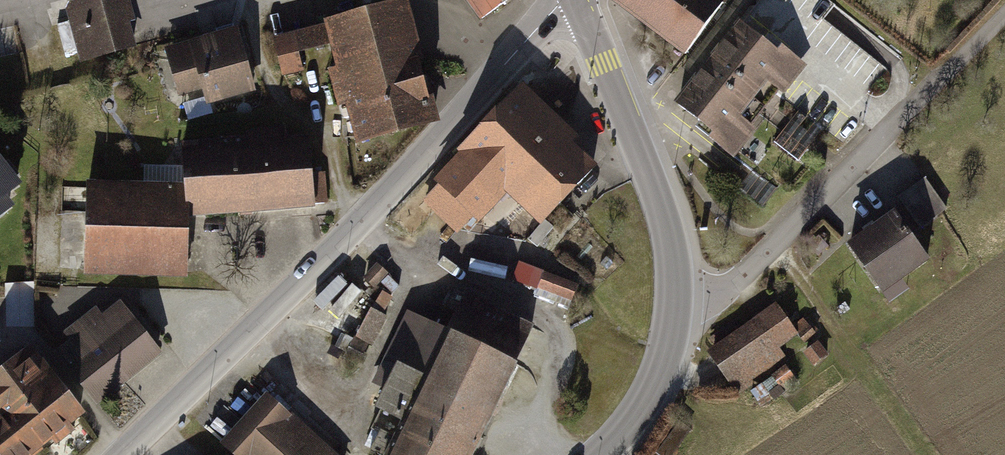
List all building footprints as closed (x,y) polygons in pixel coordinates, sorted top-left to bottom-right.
[(66,4),(81,61),(142,46),(131,0),(84,0),(66,4)] [(272,37),(282,75),(303,70),(298,51),(331,43),(338,68),(329,70),(338,105),(346,103),(357,143),(440,121),(433,95),(430,96),(420,60),(425,59),(409,0),(393,0),(322,19),(323,23),(272,37)] [(515,0),(471,0),(483,20),(515,0)] [(608,3),(688,62),(734,0),(610,0),(608,3)] [(779,52),(741,23),(678,104),(717,134),(710,142),(735,161),(736,160),(809,66),(784,46),(779,52)] [(241,27),(166,49),(183,105),(208,98),(210,106),(261,91),(241,27)] [(583,140),(524,84),(433,180),(440,187),(426,202),(461,234),(476,218),(484,226),(511,198),(542,227),(597,168),(575,148),(583,140)] [(793,119),(775,139),(796,157),(814,137),(793,119)] [(186,186),(89,183),(86,276),(191,281),(192,219),(319,208),(310,136),(290,138),(289,127),(251,129),(250,138),(182,144),(186,186)] [(13,215),(7,208),(26,192),(0,161),(0,226),(13,215)] [(778,188),(757,172),(743,190),(764,206),(778,188)] [(927,179),(900,198),(923,230),(950,211),(927,179)] [(896,210),(850,242),(887,295),(933,263),(896,210)] [(519,264),(515,283),(575,297),(580,278),(519,264)] [(539,326),(470,295),(453,332),(408,312),(374,386),(385,391),(370,424),(402,438),(394,454),(480,454),(539,326)] [(73,341),(58,353),(100,407),(167,356),(123,300),(105,314),(99,306),(66,332),(73,341)] [(776,303),(710,351),(740,392),(789,357),(783,349),(800,337),(808,348),(803,352),(815,367),(832,355),(806,318),(794,327),(776,303)] [(34,345),(0,371),(0,454),(41,454),(89,419),(34,345)] [(216,445),(225,454),(341,454),(272,388),(216,445)]
